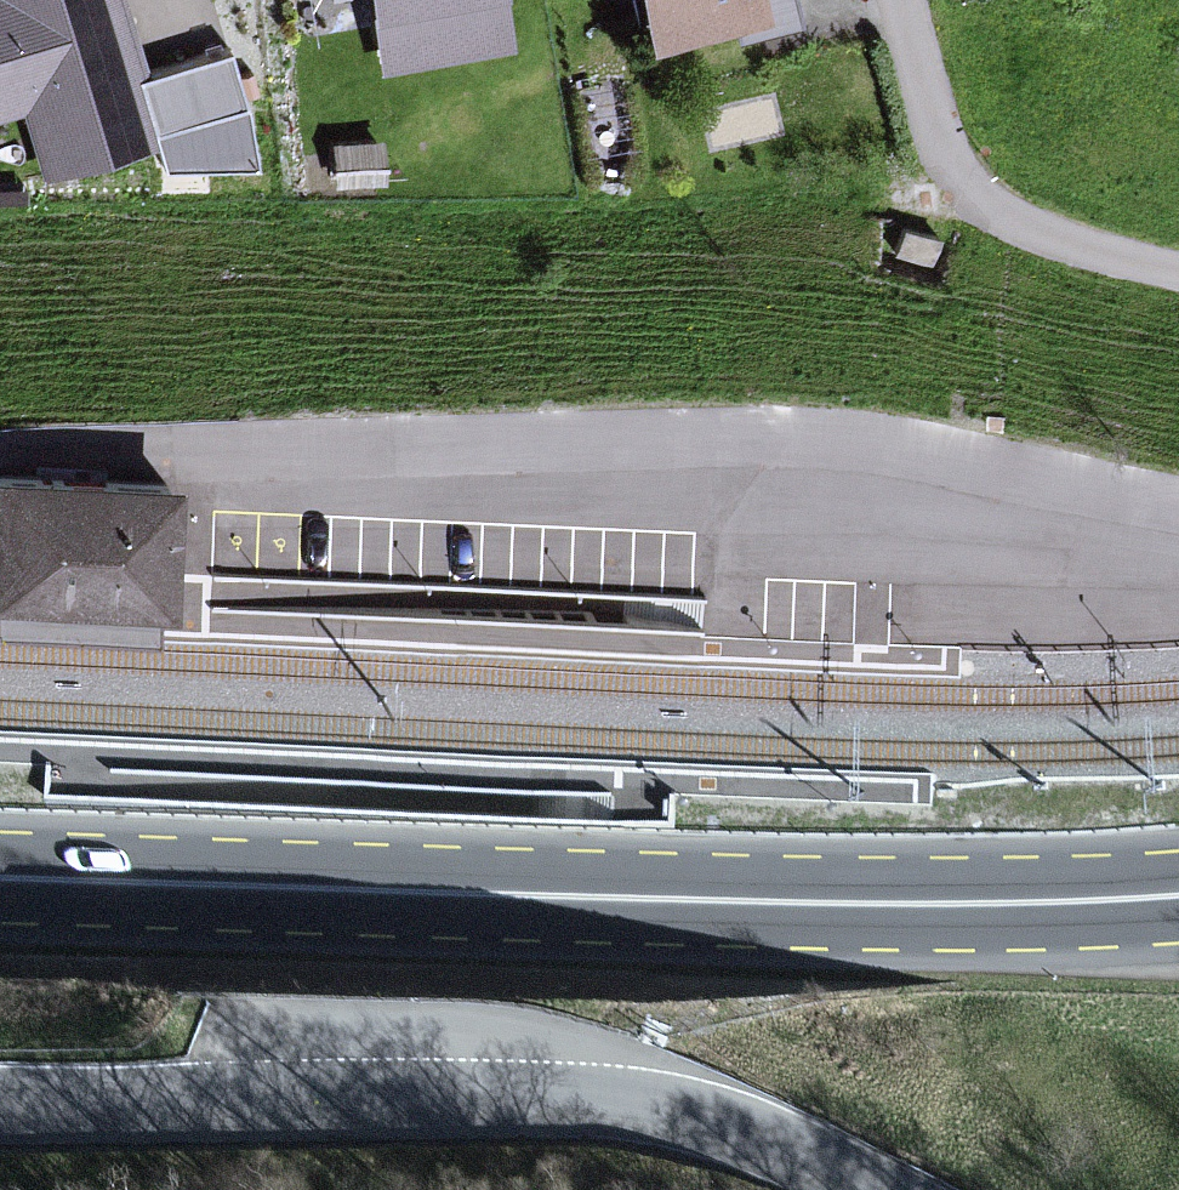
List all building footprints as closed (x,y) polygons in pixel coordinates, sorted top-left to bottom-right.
[(23,105),(44,174),(166,136),(144,66),(124,0),(0,0),(0,112),(23,105)] [(371,19),(368,0),(305,0),(309,28),(371,19)] [(383,65),(514,38),(506,0),(370,0),(383,65)] [(760,0),(650,0),(664,50),(766,20),(760,0)] [(225,42),(144,66),(166,136),(176,165),(254,161),(225,42)] [(381,131),(332,137),(338,184),(387,178),(381,131)] [(0,480),(0,591),(161,597),(165,487),(0,480)]
